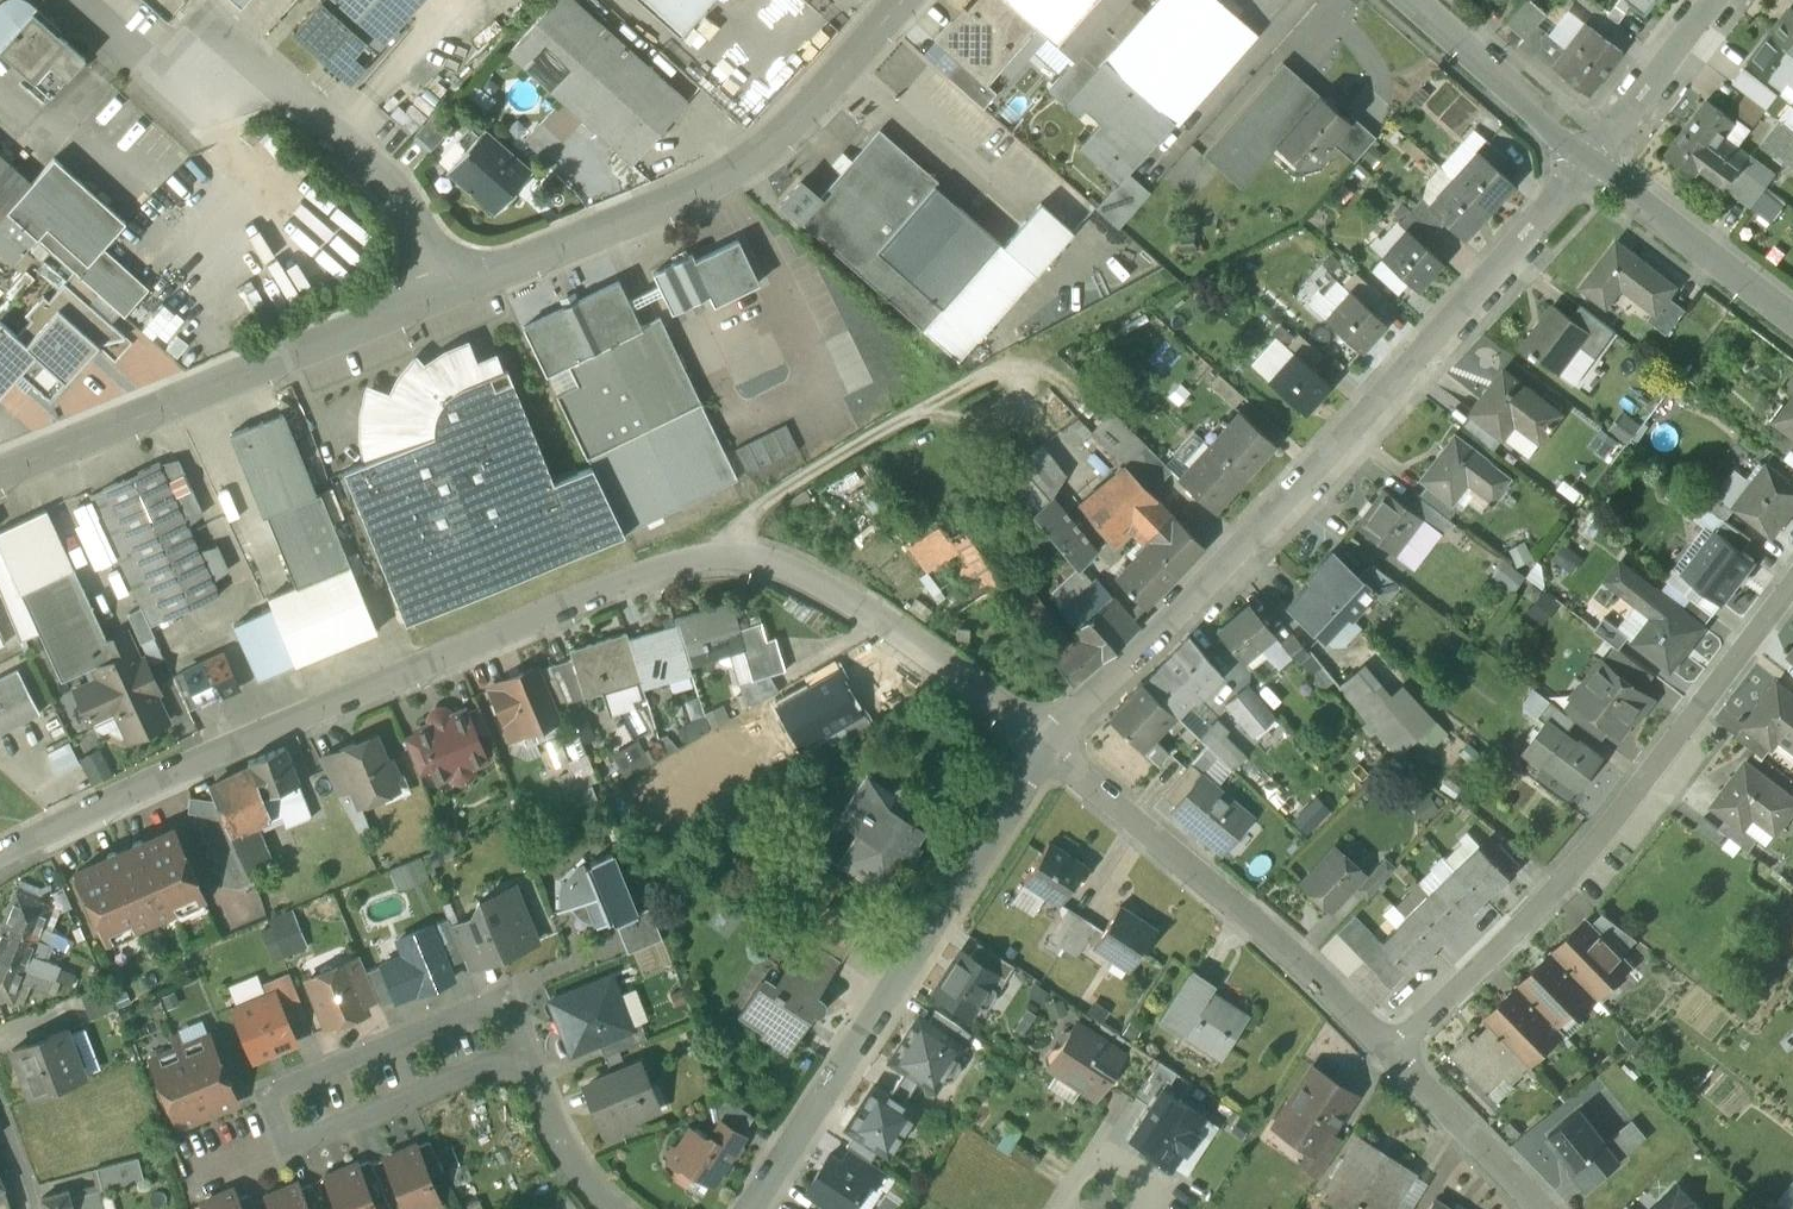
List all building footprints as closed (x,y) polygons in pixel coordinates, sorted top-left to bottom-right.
[(0,5),(0,47),(32,10),(34,8),(28,2),(23,0),(8,0),(6,1),(0,5)] [(322,0),(321,0),(293,31),(350,82),(378,49),(322,0)] [(378,49),(422,0),(322,0),(378,49)] [(509,52),(633,162),(688,100),(575,0),(555,0),(509,52)] [(680,35),(711,0),(641,0),(680,35)] [(1005,0),(983,0),(966,19),(968,20),(960,29),(952,21),(935,41),(960,62),(981,81),(982,80),(996,63),(1031,23),(1005,0)] [(1031,23),(1045,35),(1057,45),(1097,0),(1005,0),(1031,23)] [(1057,45),(1075,61),(1081,54),(1129,0),(1097,0),(1057,45)] [(1106,57),(1175,120),(1178,122),(1257,32),(1221,0),(1156,0),(1106,57)] [(1505,22),(1525,40),(1538,26),(1547,15),(1530,0),(1525,0),(1505,22)] [(1633,2),(1630,0),(1620,0),(1608,17),(1617,23),(1633,2)] [(1658,0),(1630,0),(1633,2),(1648,14),(1658,0)] [(1771,34),(1792,51),(1792,10),(1791,8),(1771,34)] [(0,47),(0,51),(51,96),(85,57),(32,10),(0,47)] [(1031,23),(996,63),(1010,75),(1045,35),(1031,23)] [(1567,45),(1551,67),(1590,95),(1623,53),(1584,24),(1567,45)] [(1525,40),(1519,47),(1530,57),(1549,33),(1538,26),(1525,40)] [(1551,67),(1567,45),(1551,33),(1535,55),(1551,67)] [(1752,60),(1769,73),(1767,76),(1772,80),(1775,77),(1778,80),(1792,61),(1792,51),(1771,34),(1752,60)] [(1075,61),(1050,89),(1066,104),(1078,91),(1077,91),(1097,68),(1081,54),(1075,61)] [(1175,120),(1106,57),(1097,68),(1077,91),(1078,91),(1106,116),(1079,147),(1119,182),(1120,183),(1129,173),(1175,120)] [(1778,80),(1786,85),(1791,78),(1792,80),(1792,61),(1778,80)] [(981,81),(960,62),(947,76),(983,108),(996,92),(982,80),(981,81)] [(1284,62),(1203,154),(1239,186),(1276,145),(1275,144),(1319,94),(1284,62)] [(1776,96),(1744,69),(1733,83),(1767,108),(1776,96)] [(1319,94),(1275,144),(1276,145),(1295,162),(1309,146),(1318,154),(1330,140),(1348,120),(1346,117),(1319,94)] [(1777,95),(1776,96),(1767,108),(1779,118),(1785,122),(1792,111),(1792,107),(1777,95)] [(1735,121),(1707,100),(1687,127),(1740,167),(1741,165),(1749,155),(1724,136),(1735,121)] [(436,111),(412,138),(428,151),(452,125),(436,111)] [(1785,122),(1792,129),(1792,111),(1785,122)] [(1348,120),(1330,140),(1353,162),(1375,137),(1350,113),(1346,117),(1348,120)] [(1761,143),(1792,167),(1792,129),(1785,122),(1779,118),(1761,143)] [(469,127),(456,141),(465,149),(477,135),(469,127)] [(1740,167),(1687,127),(1667,153),(1695,175),(1701,167),(1706,160),(1731,179),(1740,167)] [(800,180),(780,204),(863,277),(882,255),(877,250),(935,185),(938,181),(884,133),(824,201),(800,180)] [(496,150),(478,134),(465,149),(464,150),(473,158),(457,177),(496,211),(526,176),(517,168),(522,163),(501,145),(496,150)] [(1507,158),(1486,139),(1475,150),(1477,153),(1479,151),(1497,168),(1507,158)] [(1477,153),(1454,179),(1487,209),(1512,182),(1497,168),(1479,151),(1477,153)] [(0,155),(0,205),(6,211),(31,183),(0,155)] [(125,221),(54,158),(31,183),(6,211),(36,237),(74,272),(78,275),(102,248),(125,221)] [(1731,179),(1706,160),(1701,167),(1738,193),(1742,188),(1731,179)] [(1766,185),(1741,165),(1740,167),(1731,179),(1742,188),(1738,193),(1752,204),(1766,185)] [(1119,182),(1096,207),(1118,227),(1150,191),(1129,173),(1120,183),(1119,182)] [(1430,205),(1428,206),(1445,222),(1462,237),(1487,209),(1454,179),(1430,205)] [(935,185),(877,250),(882,255),(942,307),(999,242),(935,185)] [(1445,222),(1428,206),(1430,205),(1421,198),(1410,210),(1435,232),(1445,222)] [(1041,203),(1003,245),(1035,273),(1035,274),(1073,231),(1041,203)] [(1435,232),(1410,210),(1398,223),(1407,231),(1408,229),(1424,244),(1435,232)] [(6,211),(0,218),(0,251),(13,263),(36,237),(6,211)] [(1407,231),(1382,257),(1415,287),(1441,259),(1424,244),(1408,229),(1407,231)] [(691,253),(652,271),(671,310),(708,292),(713,303),(757,282),(736,239),(694,259),(691,253)] [(1676,286),(1617,241),(1582,287),(1605,304),(1620,284),(1655,310),(1656,312),(1669,296),(1676,286)] [(942,307),(922,329),(958,360),(1035,273),(1003,245),(999,242),(942,307)] [(102,248),(78,275),(99,294),(124,316),(148,289),(102,248)] [(942,307),(882,255),(863,277),(922,329),(942,307)] [(1380,294),(1355,271),(1342,285),(1351,293),(1352,291),(1369,307),(1380,294)] [(78,275),(74,272),(65,282),(90,304),(99,294),(78,275)] [(619,279),(577,299),(574,294),(561,300),(563,306),(523,325),(546,372),(567,362),(641,326),(641,325),(619,279)] [(1337,280),(1324,295),(1319,291),(1309,302),(1327,319),(1351,293),(1342,285),(1337,280)] [(44,295),(26,315),(31,320),(17,335),(26,343),(58,308),(99,345),(102,343),(124,338),(125,336),(90,304),(65,282),(49,300),(44,295)] [(1369,307),(1352,291),(1351,293),(1327,319),(1326,319),(1360,350),(1385,322),(1369,307)] [(1686,309),(1669,296),(1656,312),(1655,310),(1648,319),(1667,334),(1686,309)] [(1574,316),(1559,304),(1539,330),(1536,328),(1524,345),(1539,356),(1561,372),(1583,344),(1593,330),(1574,316)] [(1602,319),(1583,305),(1574,316),(1593,330),(1602,319)] [(0,320),(0,395),(14,380),(19,374),(35,356),(66,383),(99,345),(58,308),(26,343),(17,335),(0,320)] [(641,326),(567,362),(577,383),(556,394),(586,456),(700,402),(659,317),(641,325),(641,326)] [(1617,331),(1602,319),(1593,330),(1608,342),(1617,331)] [(1608,342),(1593,330),(1583,344),(1598,355),(1608,342)] [(1323,355),(1298,333),(1286,346),(1294,354),(1295,353),(1312,368),(1323,355)] [(1583,344),(1561,372),(1576,383),(1598,355),(1583,344)] [(459,349),(445,355),(434,361),(423,370),(416,362),(400,381),(392,400),(376,395),(374,401),(368,399),(364,417),(365,440),(369,460),(343,471),(405,622),(623,533),(591,466),(552,482),(506,367),(492,373),(486,360),(474,365),(469,353),(461,356),(459,349)] [(1294,354),(1270,381),(1303,411),(1329,383),(1312,368),(1295,353),(1294,354)] [(35,356),(19,374),(31,384),(50,401),(66,383),(35,356)] [(1563,413),(1506,370),(1473,413),(1509,440),(1521,425),(1542,441),(1563,413)] [(1244,395),(1219,373),(1209,384),(1233,407),(1244,395)] [(31,384),(19,374),(14,380),(25,391),(31,384)] [(1777,421),(1792,433),(1792,400),(1777,421)] [(700,402),(586,456),(591,466),(623,533),(736,479),(700,402)] [(1145,443),(1112,409),(1092,431),(1125,465),(1145,443)] [(1239,411),(1209,444),(1244,476),(1275,442),(1239,411)] [(282,413),(229,435),(262,517),(266,515),(315,495),(282,413)] [(1777,421),(1767,434),(1790,450),(1792,446),(1792,433),(1777,421)] [(785,424),(733,449),(746,474),(797,450),(785,424)] [(1474,456),(1449,437),(1422,473),(1462,502),(1478,484),(1488,468),(1488,467),(1474,456)] [(1171,471),(1145,443),(1125,465),(1152,492),(1171,471)] [(1209,444),(1178,479),(1213,510),(1244,476),(1209,444)] [(1003,478),(1032,514),(1051,499),(1064,475),(1042,447),(1003,478)] [(1735,506),(1735,507),(1774,537),(1792,512),(1792,482),(1768,462),(1753,481),(1753,482),(1735,505),(1735,506)] [(158,463),(102,489),(154,600),(162,619),(218,593),(158,463)] [(1125,525),(1155,499),(1125,465),(1078,506),(1109,540),(1125,525)] [(1753,481),(1737,469),(1719,492),(1718,493),(1735,505),(1753,482),(1753,481)] [(1719,492),(1711,485),(1700,499),(1725,518),(1735,507),(1735,506),(1735,505),(1718,493),(1719,492)] [(1408,507),(1382,488),(1356,524),(1396,553),(1422,519),(1422,518),(1408,507)] [(154,600),(102,489),(89,495),(141,607),(154,600)] [(315,495),(266,515),(294,587),(348,565),(320,493),(315,495)] [(1452,519),(1418,494),(1408,507),(1422,518),(1422,519),(1441,533),(1452,519)] [(1094,552),(1051,499),(1032,514),(1069,558),(1076,567),(1082,561),(1083,563),(1094,552)] [(1125,525),(1149,544),(1175,518),(1155,499),(1125,525)] [(1725,518),(1700,499),(1689,513),(1707,527),(1707,526),(1715,532),(1717,529),(1744,550),(1752,539),(1725,518)] [(1017,570),(968,502),(939,524),(957,549),(982,583),(987,590),(1000,582),(1017,570)] [(0,531),(0,550),(20,593),(73,569),(46,510),(0,531)] [(1149,544),(1177,571),(1203,546),(1175,518),(1149,544)] [(939,524),(909,545),(928,571),(957,549),(939,524)] [(1707,527),(1677,565),(1686,571),(1691,575),(1709,552),(1703,548),(1715,532),(1707,526),(1707,527)] [(1744,550),(1717,529),(1715,532),(1703,548),(1709,552),(1691,575),(1686,571),(1685,572),(1724,602),(1756,559),(1744,550)] [(1149,544),(1116,577),(1144,605),(1177,571),(1149,544)] [(0,550),(0,594),(19,642),(39,633),(20,593),(0,550)] [(1357,576),(1331,551),(1308,576),(1311,580),(1347,614),(1351,617),(1373,593),(1374,592),(1357,576)] [(1069,558),(1057,569),(1064,578),(1076,567),(1069,558)] [(1520,586),(1528,573),(1503,558),(1495,571),(1520,586)] [(1622,561),(1608,579),(1623,591),(1637,573),(1622,561)] [(1400,585),(1370,562),(1357,576),(1374,592),(1373,593),(1384,603),(1400,585)] [(294,587),(267,598),(271,606),(294,662),(294,664),(375,631),(348,565),(294,587)] [(1724,602),(1685,572),(1686,571),(1677,565),(1668,576),(1673,580),(1672,581),(1691,597),(1692,596),(1714,613),(1715,613),(1724,602)] [(73,569),(20,593),(39,633),(60,681),(96,664),(113,656),(106,641),(73,569)] [(1066,636),(1017,570),(1000,582),(1055,659),(1064,651),(1061,641),(1066,636)] [(1663,593),(1637,573),(1623,591),(1655,615),(1636,640),(1673,668),(1706,625),(1663,593)] [(1347,614),(1311,580),(1288,605),(1324,639),(1347,614)] [(1691,597),(1672,581),(1663,593),(1683,607),(1691,597)] [(1546,618),(1561,603),(1549,590),(1533,605),(1546,618)] [(1112,596),(1075,627),(1082,635),(1064,651),(1055,659),(1072,683),(1127,635),(1138,626),(1112,596)] [(1714,613),(1692,596),(1691,597),(1683,607),(1706,625),(1714,613)] [(730,600),(673,617),(675,624),(676,624),(688,665),(689,665),(743,650),(744,649),(738,628),(730,600)] [(1250,602),(1217,630),(1263,684),(1278,672),(1257,646),(1274,631),(1250,602)] [(294,662),(271,606),(233,624),(258,679),(294,662)] [(154,636),(141,607),(126,614),(139,643),(154,636)] [(1631,634),(1606,616),(1596,629),(1619,646),(1621,647),(1631,634)] [(760,622),(738,628),(744,649),(743,650),(751,678),(751,679),(770,674),(784,670),(777,645),(768,648),(760,622)] [(675,624),(628,639),(640,680),(642,687),(691,673),(689,665),(688,665),(676,624),(675,624)] [(125,631),(106,641),(113,656),(96,664),(102,677),(75,690),(88,718),(115,705),(131,738),(168,720),(125,631)] [(625,632),(569,649),(572,658),(582,693),(583,697),(640,680),(628,639),(625,632)] [(1309,653),(1293,633),(1281,643),(1298,662),(1309,653)] [(1189,635),(1143,682),(1172,710),(1178,716),(1195,700),(1221,673),(1189,635)] [(1621,647),(1619,646),(1607,663),(1641,689),(1654,673),(1621,647)] [(184,672),(199,704),(234,688),(219,656),(184,672)] [(582,693),(572,658),(549,665),(563,699),(582,693)] [(1607,663),(1605,661),(1586,685),(1596,693),(1586,706),(1611,726),(1621,734),(1642,707),(1643,708),(1651,697),(1641,689),(1607,663)] [(1365,666),(1340,688),(1397,755),(1433,725),(1405,692),(1395,701),(1365,666)] [(535,668),(502,682),(503,683),(523,731),(556,717),(535,668)] [(0,679),(0,732),(38,713),(17,670),(0,679)] [(199,704),(184,672),(173,677),(188,709),(199,704)] [(859,710),(837,673),(778,707),(800,744),(826,730),(859,710)] [(770,674),(751,679),(751,678),(738,682),(745,708),(779,690),(770,674)] [(1141,680),(1108,715),(1140,745),(1146,738),(1172,710),(1143,682),(1141,680)] [(1747,725),(1774,746),(1784,732),(1792,739),(1792,692),(1779,682),(1747,725)] [(523,731),(503,683),(488,689),(509,737),(523,731)] [(1276,716),(1249,684),(1225,704),(1252,736),(1276,716)] [(1195,700),(1178,716),(1232,770),(1249,754),(1195,700)] [(1576,718),(1552,700),(1539,716),(1547,722),(1548,720),(1567,734),(1578,720),(1576,718)] [(131,738),(115,705),(88,718),(91,724),(126,740),(131,738)] [(1611,726),(1586,706),(1576,718),(1578,720),(1602,738),(1611,726)] [(478,707),(465,712),(477,741),(490,736),(478,707)] [(428,720),(429,725),(415,730),(416,733),(432,770),(436,779),(449,773),(452,777),(455,780),(460,781),(464,780),(468,777),(471,773),(472,769),(471,764),(484,759),(477,741),(465,712),(464,710),(451,716),(448,712),(445,709),(440,708),(436,709),(432,712),(429,716),(428,720)] [(859,710),(826,730),(834,744),(867,725),(859,710)] [(1567,734),(1548,720),(1547,722),(1527,748),(1580,788),(1604,758),(1586,745),(1584,748),(1567,734)] [(1774,746),(1747,725),(1738,737),(1765,757),(1774,746)] [(432,770),(416,733),(403,738),(419,775),(432,770)] [(374,736),(337,752),(352,787),(359,803),(383,793),(380,785),(392,780),(395,774),(390,761),(384,759),(374,736)] [(1165,757),(1146,738),(1140,745),(1159,763),(1165,757)] [(614,752),(625,774),(651,761),(640,739),(614,752)] [(60,776),(80,767),(70,745),(50,754),(60,776)] [(283,747),(248,761),(250,767),(261,796),(297,783),(283,747)] [(337,752),(319,760),(337,793),(352,787),(337,752)] [(104,758),(85,766),(93,784),(112,776),(104,758)] [(1747,761),(1714,805),(1729,816),(1744,828),(1745,827),(1757,811),(1780,829),(1792,812),(1792,796),(1747,761)] [(1191,762),(1163,795),(1175,806),(1199,778),(1200,779),(1205,774),(1191,762)] [(250,767),(209,787),(214,800),(229,833),(268,815),(261,796),(250,767)] [(893,794),(867,778),(865,779),(848,805),(868,818),(840,861),(884,889),(906,855),(911,858),(913,858),(914,857),(919,848),(920,846),(919,845),(915,842),(929,821),(929,819),(928,817),(911,806),(913,802),(914,798),(913,794),(911,790),(907,788),(903,787),(899,788),(895,791),(893,794)] [(1200,779),(1199,778),(1175,806),(1172,810),(1222,852),(1250,818),(1231,802),(1230,804),(1200,779)] [(297,783),(261,796),(268,815),(270,814),(272,819),(280,815),(284,824),(309,814),(297,783)] [(352,787),(337,793),(349,816),(362,811),(359,803),(352,787)] [(1317,795),(1295,819),(1310,833),(1332,809),(1317,795)] [(229,833),(214,800),(189,797),(187,812),(195,813),(193,827),(201,828),(200,841),(208,842),(206,856),(214,857),(212,870),(220,871),(219,885),(239,888),(250,882),(246,872),(229,833)] [(268,815),(229,833),(246,872),(270,861),(257,832),(274,824),(272,819),(270,814),(268,815)] [(1720,827),(1705,816),(1696,827),(1719,844),(1728,833),(1720,827)] [(1744,828),(1729,816),(1720,827),(1728,833),(1751,850),(1760,838),(1745,827),(1744,828)] [(173,829),(76,871),(105,937),(201,894),(173,829)] [(1085,865),(1049,842),(1025,880),(1061,903),(1085,865)] [(1482,845),(1456,870),(1486,900),(1511,875),(1492,855),(1482,845)] [(1520,865),(1502,846),(1492,855),(1510,874),(1520,865)] [(1363,874),(1335,848),(1303,883),(1331,909),(1363,874)] [(612,851),(590,860),(591,864),(585,867),(586,869),(577,876),(572,885),(570,896),(573,906),(577,904),(579,906),(582,910),(585,913),(590,915),(592,916),(596,925),(607,921),(608,923),(614,920),(616,923),(637,914),(636,911),(612,851)] [(1385,858),(1357,888),(1367,898),(1396,867),(1385,858)] [(419,861),(392,872),(399,889),(426,878),(419,861)] [(1486,900),(1456,870),(1431,895),(1461,924),(1486,900)] [(39,893),(24,888),(22,895),(36,900),(39,893)] [(22,895),(17,893),(4,924),(46,941),(49,934),(44,931),(39,930),(49,905),(36,900),(22,895)] [(1461,924),(1431,895),(1407,919),(1436,949),(1461,924)] [(501,911),(478,901),(471,919),(486,956),(506,948),(512,951),(536,941),(521,905),(509,900),(501,911)] [(1157,929),(1119,905),(1094,944),(1115,958),(1118,953),(1134,963),(1142,951),(1143,951),(1157,929)] [(637,914),(616,923),(627,952),(662,938),(649,906),(636,911),(637,914)] [(1070,907),(1050,937),(1065,946),(1068,941),(1084,916),(1070,907)] [(862,931),(827,908),(807,937),(812,941),(841,959),(843,960),(862,931)] [(1639,939),(1605,913),(1594,924),(1623,954),(1639,939)] [(291,914),(271,922),(285,952),(304,944),(291,914)] [(1355,915),(1338,933),(1347,942),(1364,925),(1355,915)] [(1084,916),(1068,941),(1081,949),(1097,925),(1084,916)] [(451,927),(448,919),(430,926),(447,966),(464,959),(451,927)] [(471,919),(451,927),(464,959),(467,964),(486,956),(471,919)] [(1436,949),(1407,919),(1382,943),(1392,952),(1401,962),(1410,971),(1412,973),(1436,949)] [(0,934),(0,958),(33,971),(39,957),(40,958),(46,941),(4,924),(0,934)] [(1594,924),(1575,941),(1570,936),(1554,952),(1559,957),(1592,991),(1609,976),(1614,982),(1633,964),(1623,954),(1594,924)] [(52,928),(46,925),(44,931),(49,934),(50,934),(52,928)] [(1364,925),(1347,942),(1356,951),(1373,933),(1364,925)] [(405,955),(382,965),(396,999),(429,986),(430,988),(452,979),(447,966),(430,926),(399,939),(405,955)] [(1373,933),(1356,951),(1365,961),(1382,943),(1373,933)] [(841,959),(812,941),(793,969),(821,988),(841,959)] [(1365,961),(1364,962),(1373,971),(1392,952),(1382,943),(1365,961)] [(979,944),(970,957),(996,973),(1006,980),(1014,966),(979,944)] [(970,957),(962,952),(936,993),(969,1014),(976,1005),(983,1009),(996,989),(988,984),(996,973),(970,957)] [(1392,952),(1373,971),(1382,981),(1401,962),(1392,952)] [(56,964),(40,958),(39,957),(33,971),(35,972),(51,978),(56,964)] [(1559,957),(1542,973),(1537,968),(1518,985),(1523,990),(1558,1025),(1574,1009),(1580,1014),(1598,997),(1592,991),(1559,957)] [(0,958),(0,993),(11,997),(21,973),(31,977),(32,977),(35,972),(33,971),(0,958)] [(366,971),(360,958),(347,963),(363,1003),(377,998),(366,971)] [(1401,962),(1382,981),(1391,990),(1410,971),(1401,962)] [(347,963),(308,979),(327,1027),(366,1012),(363,1003),(347,963)] [(382,965),(366,971),(377,998),(380,1005),(396,999),(382,965)] [(793,969),(788,966),(774,988),(763,981),(742,1014),(765,1029),(763,1034),(786,1049),(801,1026),(798,1024),(807,1010),(813,1013),(816,1014),(820,1013),(823,1011),(825,1008),(826,1004),(825,1001),(823,998),(817,994),(821,988),(793,969)] [(1185,1036),(1187,1032),(1216,986),(1193,971),(1162,1022),(1185,1036)] [(51,978),(35,972),(32,977),(31,977),(29,983),(46,990),(51,978)] [(611,975),(549,1000),(572,1054),(600,1042),(629,1030),(627,1027),(616,1000),(621,998),(611,975)] [(291,977),(268,986),(272,995),(274,994),(284,1019),(305,1011),(291,977)] [(115,1009),(105,986),(81,997),(91,1020),(115,1009)] [(1523,990),(1507,1006),(1502,1001),(1485,1018),(1490,1023),(1523,1057),(1540,1041),(1546,1048),(1563,1031),(1558,1025),(1523,990)] [(272,995),(236,1010),(255,1057),(293,1041),(284,1019),(274,994),(272,995)] [(1247,1017),(1211,994),(1187,1032),(1223,1055),(1247,1017)] [(930,1024),(963,1045),(969,1034),(937,1014),(930,1024)] [(930,1024),(919,1018),(892,1061),(904,1069),(919,1079),(935,1089),(942,1077),(949,1081),(961,1062),(954,1058),(963,1045),(930,1024)] [(629,1030),(600,1042),(605,1056),(647,1038),(640,1022),(627,1027),(629,1030)] [(1490,1023),(1473,1040),(1468,1035),(1450,1052),(1489,1092),(1507,1075),(1513,1081),(1530,1064),(1523,1057),(1490,1023)] [(1126,1056),(1079,1026),(1064,1049),(1055,1043),(1043,1063),(1094,1095),(1106,1077),(1110,1081),(1126,1056)] [(66,1031),(14,1050),(32,1098),(84,1079),(66,1031)] [(202,1034),(193,1038),(191,1042),(168,1052),(164,1050),(155,1054),(153,1058),(151,1059),(179,1125),(236,1101),(209,1035),(206,1036),(202,1034)] [(1157,1060),(1133,1045),(1126,1056),(1110,1081),(1135,1096),(1157,1060)] [(1157,1060),(1135,1096),(1152,1107),(1175,1071),(1157,1060)] [(650,1090),(640,1063),(616,1073),(623,1090),(592,1103),(605,1134),(620,1128),(621,1132),(632,1127),(631,1123),(631,1122),(630,1118),(648,1111),(641,1094),(650,1090)] [(1354,1093),(1312,1066),(1276,1122),(1316,1148),(1318,1149),(1330,1132),(1354,1093)] [(875,1085),(847,1128),(854,1134),(878,1149),(887,1154),(915,1111),(903,1103),(919,1079),(904,1069),(888,1093),(875,1085)] [(616,1073),(585,1085),(592,1103),(623,1090),(616,1073)] [(1202,1116),(1163,1090),(1152,1107),(1132,1138),(1171,1164),(1202,1116)] [(754,1115),(729,1099),(713,1105),(718,1121),(723,1124),(724,1122),(742,1134),(754,1115)] [(1580,1110),(1551,1134),(1578,1166),(1606,1142),(1580,1110)] [(707,1139),(694,1130),(688,1131),(678,1146),(672,1147),(669,1152),(671,1161),(677,1165),(680,1164),(710,1184),(743,1135),(742,1134),(724,1122),(723,1124),(715,1137),(707,1139)] [(1301,1156),(1306,1145),(1270,1126),(1264,1137),(1301,1156)] [(1316,1148),(1311,1155),(1309,1153),(1302,1162),(1320,1174),(1342,1140),(1330,1132),(1318,1149),(1316,1148)] [(878,1149),(854,1134),(846,1146),(850,1148),(870,1161),(878,1149)] [(1360,1138),(1324,1194),(1348,1208),(1388,1208),(1394,1199),(1412,1172),(1360,1138)] [(442,1172),(429,1141),(416,1146),(429,1177),(442,1172)] [(1606,1142),(1578,1166),(1581,1170),(1579,1171),(1589,1184),(1620,1158),(1606,1142)] [(384,1159),(401,1200),(398,1205),(400,1208),(425,1208),(439,1203),(429,1177),(416,1146),(384,1159)] [(438,1149),(441,1167),(457,1164),(453,1146),(438,1149)] [(850,1148),(841,1162),(869,1180),(876,1185),(885,1171),(870,1161),(850,1148)] [(829,1155),(806,1191),(836,1208),(851,1208),(869,1180),(841,1162),(829,1155)] [(136,1157),(95,1168),(100,1189),(142,1178),(136,1157)] [(370,1159),(356,1165),(369,1196),(383,1190),(370,1159)] [(356,1164),(325,1177),(338,1208),(374,1208),(369,1196),(356,1165),(356,1164)] [(299,1188),(307,1208),(324,1208),(313,1182),(299,1188)] [(266,1196),(272,1208),(307,1208),(299,1188),(297,1184),(266,1196)] [(1676,1187),(1653,1208),(1698,1208),(1676,1187)] [(72,1208),(102,1208),(96,1189),(69,1197),(72,1208)] [(202,1202),(205,1208),(241,1208),(236,1198),(232,1189),(202,1202)] [(40,1196),(43,1208),(72,1208),(69,1197),(67,1190),(40,1196)] [(236,1198),(241,1208),(256,1208),(250,1193),(236,1198)] [(1388,1208),(1410,1208),(1394,1199),(1388,1208)] [(1448,1206),(1446,1208),(1433,1200),(1428,1208),(1453,1208),(1448,1206)] [(1779,1201),(1773,1208),(1790,1208),(1779,1201)]
